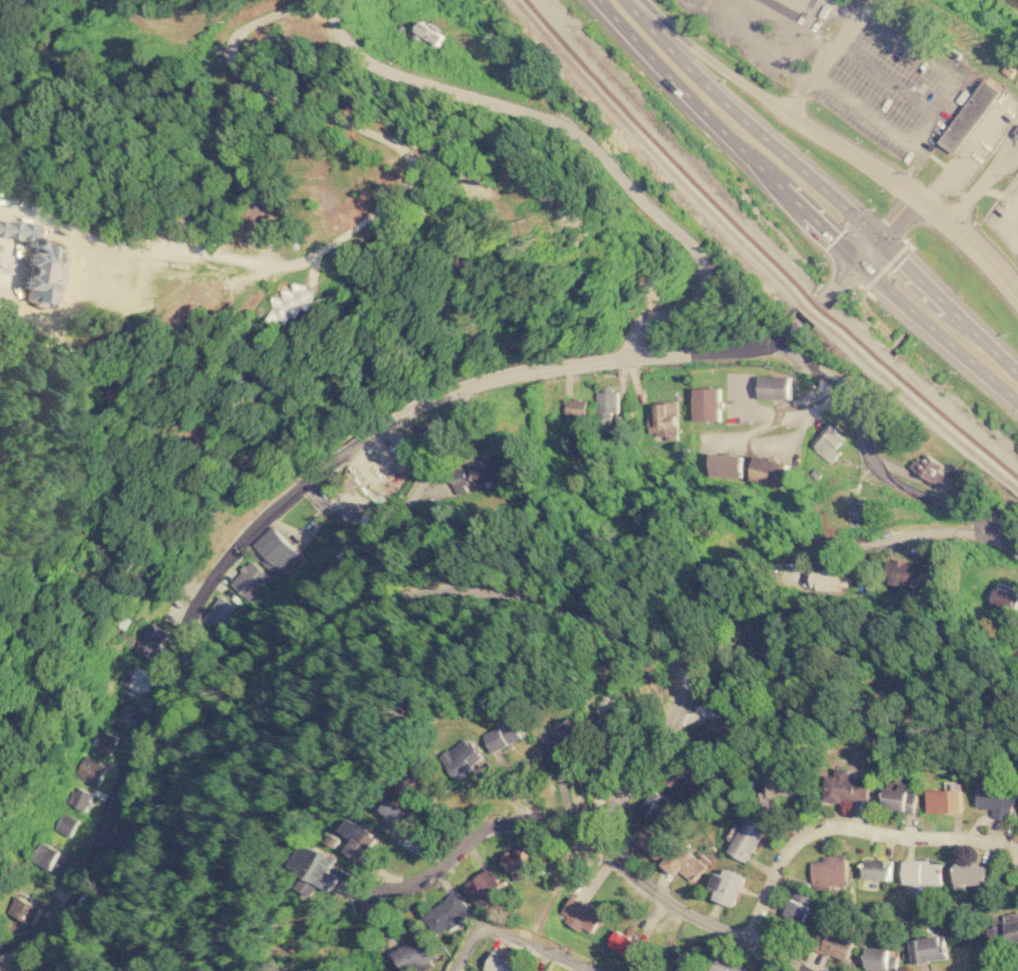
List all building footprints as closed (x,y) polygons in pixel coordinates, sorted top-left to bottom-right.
[(940,38),(961,51),(958,57),(937,43),(940,38)] [(997,72),(1003,64),(1012,70),(1006,79),(997,72)] [(996,91),(950,154),(935,143),(980,80),(996,91)] [(318,286),(295,282),(293,290),(284,288),(282,298),(273,296),(269,320),(291,324),(293,315),(302,317),(304,308),(313,310),(318,286)] [(791,375),(759,374),(758,397),(790,398),(791,375)] [(721,387),(694,387),(693,420),(721,420),(721,387)] [(597,389),(598,424),(611,423),(610,411),(618,411),(617,389),(597,389)] [(586,398),(566,398),(566,420),(586,421),(586,398)] [(648,433),(665,433),(666,439),(678,438),(677,400),(654,401),(654,414),(648,414),(648,433)] [(841,450),(836,446),(844,437),(828,422),(809,443),(829,462),(841,450)] [(709,475),(743,477),(744,454),(710,453),(709,475)] [(946,466),(926,453),(921,460),(915,456),(909,467),(935,483),(946,466)] [(506,478),(501,455),(448,467),(453,489),(506,478)] [(750,480),(784,486),(789,461),(755,455),(750,480)] [(850,520),(870,519),(870,505),(861,505),(861,497),(849,497),(850,520)] [(371,515),(354,499),(337,518),(349,529),(357,521),(361,525),(371,515)] [(251,601),(273,577),(252,558),(230,582),(251,601)] [(884,582),(910,586),(914,563),(889,558),(884,582)] [(839,590),(839,584),(847,585),(848,570),(811,569),(810,589),(839,590)] [(989,604),(1012,610),(1017,587),(996,581),(989,604)] [(235,618),(230,614),(236,606),(221,594),(205,616),(225,631),(235,618)] [(137,650),(157,658),(169,628),(149,620),(137,650)] [(136,666),(129,686),(148,694),(156,673),(136,666)] [(112,721),(120,699),(141,708),(133,730),(112,721)] [(709,723),(721,744),(734,737),(722,715),(709,723)] [(492,752),(521,737),(510,716),(481,731),(492,752)] [(578,736),(566,719),(540,738),(552,755),(578,736)] [(93,746),(109,754),(119,737),(102,728),(93,746)] [(489,762),(469,734),(439,755),(458,780),(478,766),(479,768),(489,762)] [(677,791),(690,776),(678,765),(665,780),(677,791)] [(842,798),(866,801),(869,779),(849,776),(850,769),(837,767),(835,775),(825,774),(821,800),(841,802),(842,798)] [(426,781),(413,771),(401,787),(414,797),(426,781)] [(776,813),(781,797),(801,803),(806,786),(773,776),(768,792),(764,791),(758,807),(776,813)] [(975,805),(992,809),(991,816),(1009,820),(1017,788),(981,779),(975,805)] [(880,805),(913,813),(918,793),(907,791),(909,784),(899,781),(897,788),(885,786),(880,805)] [(638,810),(653,821),(669,798),(654,787),(638,810)] [(952,789),(927,788),(927,811),(951,812),(952,789)] [(390,815),(383,825),(399,837),(415,815),(390,796),(381,808),(390,815)] [(748,861),(766,824),(746,815),(729,852),(748,861)] [(351,838),(343,850),(360,861),(377,834),(350,818),(341,832),(351,838)] [(655,860),(669,847),(647,824),(634,837),(655,860)] [(707,863),(682,841),(662,864),(675,875),(680,869),(693,880),(707,863)] [(528,869),(523,846),(503,850),(508,873),(528,869)] [(846,854),(822,855),(822,860),(810,860),(812,889),(829,888),(829,884),(848,883),(846,854)] [(892,859),(864,858),(863,878),(891,879),(892,859)] [(903,882),(940,883),(941,861),(904,861),(903,882)] [(987,864),(955,863),(953,889),(986,890),(987,864)] [(500,884),(489,867),(461,884),(477,909),(491,900),(486,893),(500,884)] [(745,876),(726,868),(724,873),(716,870),(710,885),(715,887),(711,897),(732,906),(745,876)] [(781,921),(800,928),(812,895),(793,888),(781,921)] [(7,911),(34,925),(45,904),(18,891),(7,911)] [(423,915),(438,936),(471,912),(456,891),(423,915)] [(561,912),(566,916),(563,920),(579,930),(582,926),(591,932),(603,913),(573,893),(561,912)] [(1003,914),(1004,920),(986,922),(990,946),(1017,941),(1017,912),(1003,914)] [(637,940),(640,934),(628,928),(625,934),(637,940)] [(637,939),(613,930),(607,947),(631,956),(637,939)] [(848,959),(854,940),(828,931),(821,951),(848,959)] [(394,970),(416,970),(432,961),(430,959),(436,955),(422,934),(385,957),(394,970)] [(912,962),(948,958),(945,934),(909,939),(912,962)] [(890,947),(867,946),(866,969),(897,970),(898,955),(889,954),(890,947)] [(493,950),(484,969),(488,970),(514,970),(519,961),(493,950)] [(684,970),(687,970),(693,956),(675,950),(669,966),(684,970)] [(743,965),(714,953),(706,970),(740,970),(743,965)]
